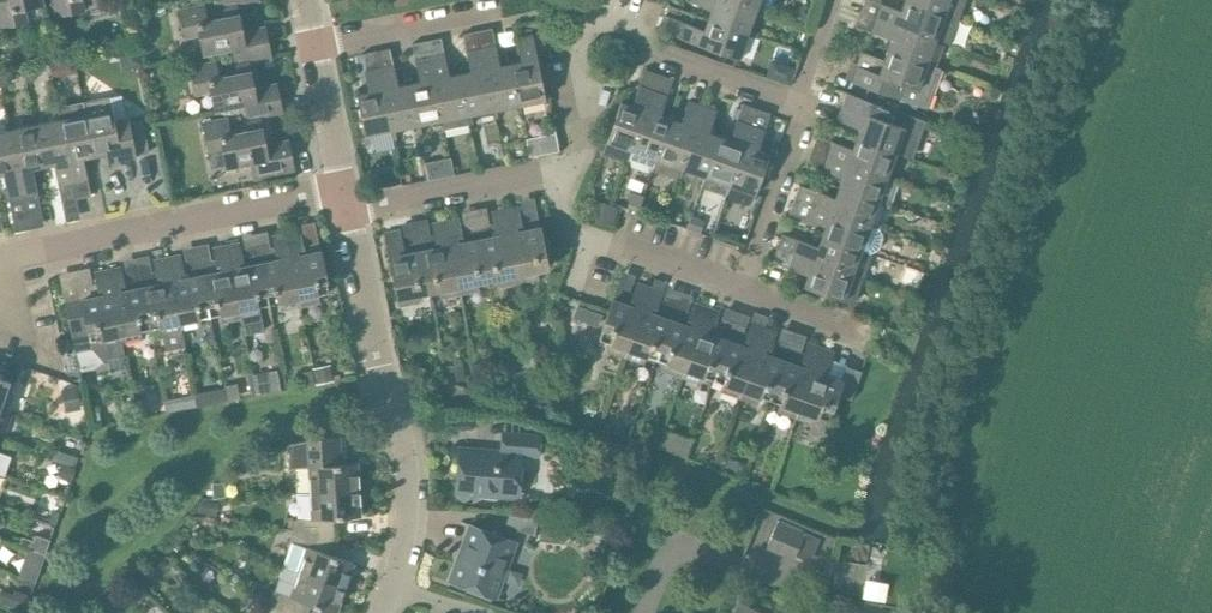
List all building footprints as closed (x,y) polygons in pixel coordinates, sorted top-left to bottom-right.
[(29,22),(26,8),(45,3),(44,0),(0,0),(0,29),(29,22)] [(55,17),(86,10),(83,0),(51,0),(55,17)] [(758,8),(736,0),(691,0),(691,1),(712,9),(709,18),(749,32),(758,8)] [(905,2),(902,10),(874,0),(864,0),(860,13),(936,40),(937,38),(950,42),(957,21),(905,2)] [(964,0),(906,0),(905,2),(957,21),(964,0)] [(205,3),(178,8),(184,39),(199,36),(203,55),(231,49),(234,62),(242,60),(248,59),(249,62),(271,57),(267,39),(246,43),(243,30),(243,29),(239,11),(237,5),(237,1),(223,4),(225,14),(208,17),(205,3)] [(927,64),(927,63),(936,40),(860,13),(855,25),(892,38),(888,49),(927,64)] [(740,59),(749,32),(709,18),(705,29),(683,21),(677,36),(740,59)] [(520,105),(512,63),(499,65),(491,27),(479,30),(495,110),(520,105)] [(469,115),(495,110),(479,30),(463,33),(470,71),(460,73),(469,115)] [(512,63),(520,105),(546,100),(533,35),(517,38),(522,61),(512,63)] [(469,115),(460,73),(449,75),(442,37),(428,40),(446,129),(470,124),(469,115)] [(443,130),(446,129),(428,40),(413,43),(420,81),(410,83),(419,125),(442,120),(443,130)] [(419,125),(410,83),(399,85),(389,47),(377,50),(393,130),(419,125)] [(941,68),(927,63),(927,64),(888,49),(884,59),(861,52),(852,81),(902,98),(901,99),(927,108),(941,68)] [(365,135),(393,130),(377,50),(361,53),(369,91),(357,93),(365,135)] [(74,59),(49,63),(52,77),(76,73),(74,59)] [(216,59),(189,65),(196,96),(210,93),(214,112),(243,106),(246,118),(253,116),(260,115),(260,119),(283,114),(279,96),(257,101),(254,87),(254,86),(250,68),(249,62),(248,59),(242,60),(234,62),(236,71),(219,74),(216,59)] [(36,66),(23,69),(26,82),(33,81),(38,75),(36,66)] [(628,162),(660,73),(646,69),(632,105),(621,101),(602,153),(628,162)] [(652,170),(670,118),(660,115),(674,78),(660,73),(628,162),(630,163),(631,168),(647,173),(650,169),(652,170)] [(0,76),(0,83),(1,87),(11,84),(9,74),(0,76)] [(856,138),(896,153),(896,152),(910,157),(913,158),(926,120),(923,119),(894,109),(848,92),(838,119),(860,127),(856,138)] [(83,102),(95,156),(107,153),(108,161),(136,155),(128,118),(115,120),(110,96),(83,102)] [(681,168),(703,105),(689,100),(681,122),(670,118),(652,170),(677,179),(681,168)] [(83,158),(95,156),(83,102),(58,107),(60,117),(77,198),(91,195),(83,158)] [(729,185),(757,108),(743,103),(729,139),(719,136),(705,176),(729,185)] [(705,176),(719,136),(710,132),(717,110),(703,105),(681,168),(705,176)] [(757,108),(729,185),(731,185),(728,193),(730,198),(747,204),(752,202),(770,153),(758,150),(771,113),(757,108)] [(228,116),(201,121),(208,152),(222,150),(226,169),(250,164),(253,180),(294,171),(290,153),(269,157),(266,144),(266,143),(262,124),(260,119),(260,115),(253,116),(246,118),(247,127),(231,131),(228,116)] [(62,201),(77,198),(60,117),(35,123),(43,165),(54,163),(62,201)] [(32,167),(43,165),(35,123),(9,128),(23,195),(37,192),(32,167)] [(23,195),(9,128),(0,130),(0,174),(3,173),(8,198),(23,195)] [(896,153),(856,138),(853,148),(817,135),(812,149),(888,176),(896,153)] [(541,138),(525,142),(529,158),(544,155),(541,138)] [(812,149),(807,164),(843,176),(839,187),(880,201),(879,202),(889,206),(898,181),(888,177),(888,176),(812,149)] [(387,171),(370,174),(373,189),(390,185),(387,171)] [(880,201),(839,187),(836,197),(800,184),(794,199),(880,229),(871,226),(880,201)] [(631,191),(627,203),(640,207),(643,195),(631,191)] [(593,199),(588,216),(612,224),(618,207),(593,199)] [(794,199),(790,212),(826,225),(822,236),(871,253),(876,251),(880,248),(883,238),(882,233),(880,229),(794,199)] [(505,209),(520,283),(539,279),(539,271),(548,269),(540,225),(522,229),(517,206),(505,209)] [(500,286),(520,283),(505,209),(492,211),(497,234),(479,238),(487,281),(499,278),(500,286)] [(690,215),(685,228),(686,228),(700,233),(705,220),(698,218),(690,215)] [(487,281),(479,238),(462,241),(458,218),(445,220),(460,294),(480,290),(478,282),(487,281)] [(440,298),(460,294),(445,220),(433,223),(438,246),(420,249),(429,292),(439,290),(440,298)] [(286,233),(301,306),(321,302),(319,292),(328,290),(318,237),(301,242),(298,230),(286,233)] [(429,292),(420,249),(404,253),(399,230),(386,232),(400,306),(421,302),(419,294),(429,292)] [(280,311),(301,306),(286,233),(273,236),(275,247),(259,251),(269,303),(278,301),(280,311)] [(782,233),(777,248),(863,278),(872,253),(871,253),(822,236),(819,246),(798,238),(782,233)] [(269,303),(259,251),(242,255),(239,242),(227,245),(241,318),(262,314),(260,305),(269,303)] [(221,323),(241,318),(227,245),(213,248),(216,261),(200,265),(210,315),(219,313),(221,323)] [(854,304),(863,278),(777,248),(772,261),(788,267),(808,274),(804,285),(854,304)] [(210,315),(200,265),(183,269),(180,255),(167,257),(182,331),(203,326),(201,317),(210,315)] [(186,347),(182,331),(167,257),(154,260),(157,275),(141,279),(151,327),(159,325),(162,335),(165,351),(186,347)] [(151,327),(141,279),(124,283),(120,266),(108,269),(123,343),(144,338),(141,329),(151,327)] [(123,343),(108,269),(95,272),(99,289),(81,293),(93,349),(103,361),(106,359),(125,355),(123,343)] [(626,358),(651,287),(637,282),(633,293),(617,287),(599,338),(609,341),(605,351),(626,358)] [(657,358),(675,308),(659,302),(663,291),(651,287),(626,358),(645,365),(648,355),(657,358)] [(682,378),(708,307),(694,302),(690,313),(675,308),(657,358),(666,362),(663,371),(682,378)] [(576,306),(572,318),(598,327),(602,314),(576,306)] [(705,375),(715,379),(733,328),(716,322),(720,311),(708,307),(682,378),(701,384),(705,375)] [(740,398),(766,328),(752,323),(748,334),(733,328),(715,379),(724,382),(720,391),(740,398)] [(771,399),(789,349),(773,343),(777,332),(766,328),(740,398),(758,404),(762,395),(771,399)] [(796,418),(822,348),(808,343),(805,354),(789,349),(771,399),(781,402),(777,411),(796,418)] [(822,348),(796,418),(815,425),(818,415),(828,419),(837,394),(852,400),(862,371),(848,366),(847,369),(830,363),(834,352),(822,348)] [(8,362),(2,377),(9,380),(16,382),(21,367),(8,362)] [(463,364),(446,366),(448,382),(465,380),(463,364)] [(330,365),(312,369),(315,384),(333,380),(330,365)] [(415,376),(415,378),(428,381),(428,379),(431,371),(418,367),(415,376)] [(274,370),(253,373),(257,392),(257,395),(278,391),(274,370)] [(311,370),(297,373),(300,388),(314,385),(311,370)] [(8,412),(14,393),(6,390),(9,380),(2,377),(0,376),(0,409),(8,412)] [(77,386),(61,389),(65,411),(81,407),(77,386)] [(206,391),(194,393),(197,406),(209,404),(206,391)] [(165,399),(164,400),(166,413),(168,412),(181,410),(178,397),(165,399)] [(144,398),(133,400),(137,418),(148,416),(144,398)] [(658,445),(657,447),(668,451),(669,449),(674,434),(663,430),(658,445)] [(537,454),(539,435),(502,432),(501,451),(459,448),(456,491),(456,495),(459,498),(463,500),(467,501),(472,501),(476,499),(480,497),(481,493),(517,495),(520,453),(537,454)] [(309,492),(359,488),(357,462),(341,463),(340,436),(320,437),(287,443),(289,468),(307,467),(309,492)] [(53,448),(49,459),(60,463),(75,467),(79,456),(53,448)] [(6,474),(12,455),(0,450),(0,472),(6,474)] [(721,454),(717,464),(727,468),(727,467),(726,466),(728,458),(730,459),(731,457),(721,454)] [(734,469),(733,470),(743,474),(747,463),(738,460),(737,461),(738,462),(736,469),(734,469)] [(60,463),(56,477),(71,481),(75,467),(60,463)] [(222,485),(211,486),(212,498),(223,497),(222,485)] [(291,530),(327,535),(325,518),(361,516),(359,488),(309,492),(310,517),(292,518),(291,530)] [(200,500),(198,513),(215,516),(217,503),(200,500)] [(52,513),(49,523),(54,525),(57,514),(52,513)] [(508,515),(504,525),(521,532),(534,536),(537,519),(526,517),(508,515)] [(496,597),(516,541),(468,523),(461,543),(464,544),(450,580),(496,597)] [(567,524),(566,534),(576,535),(576,524),(567,524)] [(794,559),(804,536),(776,524),(766,548),(794,559)] [(327,536),(327,535),(291,530),(290,540),(292,541),(283,565),(298,570),(297,572),(345,589),(354,562),(322,551),(327,536)] [(22,536),(18,546),(27,549),(29,550),(44,555),(50,539),(35,534),(33,540),(22,536)] [(160,543),(157,546),(166,554),(172,546),(165,539),(164,539),(160,543)] [(27,549),(17,576),(35,582),(44,555),(29,550),(27,549)] [(157,556),(151,561),(153,569),(161,571),(166,566),(164,558),(157,556)] [(345,589),(297,572),(289,595),(272,588),(265,599),(288,612),(299,612),(303,601),(335,612),(336,612),(345,589)] [(0,590),(0,603),(24,611),(28,599),(30,595),(14,589),(13,593),(0,589),(0,590)] [(812,603),(794,595),(788,609),(798,612),(808,612),(812,603)] [(265,599),(260,608),(266,612),(288,612),(265,599)] [(733,612),(762,612),(737,603),(733,612)]
